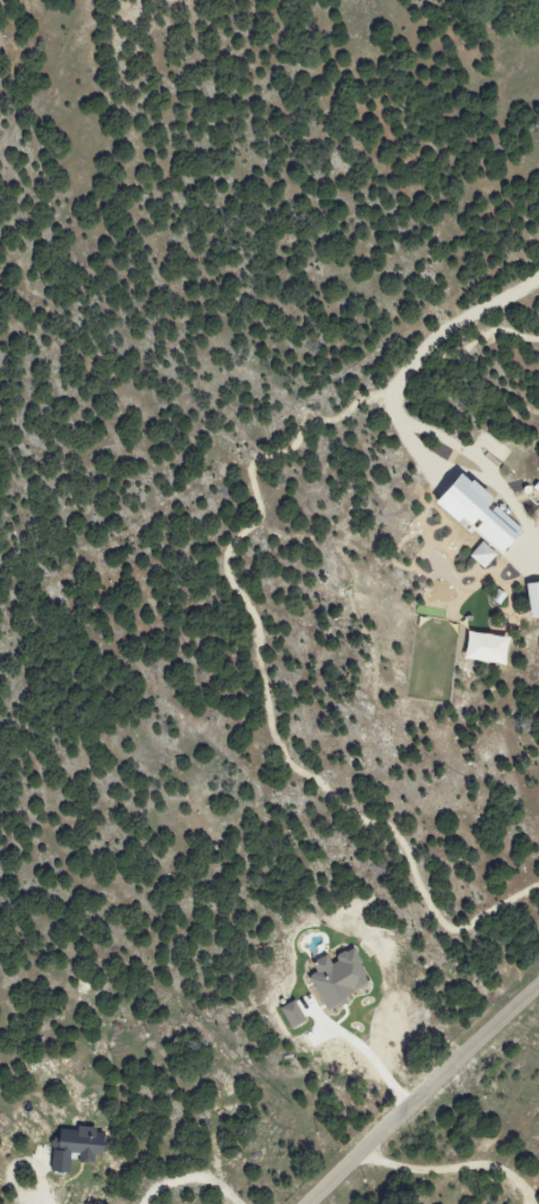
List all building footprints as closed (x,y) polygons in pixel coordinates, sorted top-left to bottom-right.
[(424,504),(448,523),(453,518),(497,554),(518,527),(451,472),(424,504)] [(465,556),(481,570),(493,556),(478,542),(465,556)] [(538,617),(538,586),(538,582),(519,585),(524,619),(538,617)] [(501,636),(461,634),(459,662),(499,664),(501,636)] [(54,1173),(72,1173),(73,1154),(82,1155),(82,1163),(97,1163),(97,1156),(107,1156),(108,1130),(79,1129),(79,1131),(55,1130),(54,1173)]
